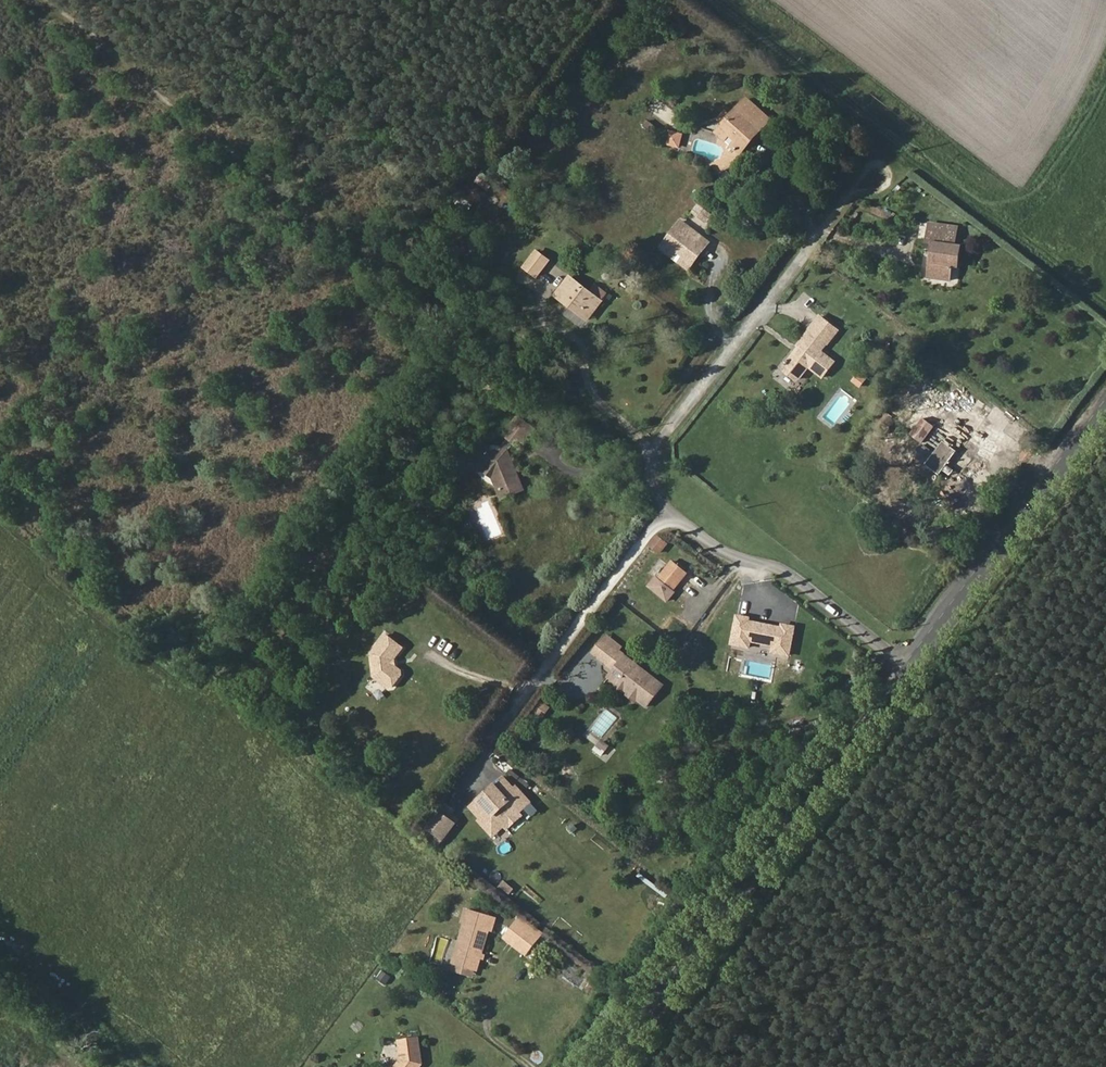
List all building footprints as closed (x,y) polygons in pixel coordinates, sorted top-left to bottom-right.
[(747,98),(717,132),(741,154),(755,139),(750,135),(760,123),(765,128),(772,120),(747,98)] [(755,139),(765,128),(760,123),(750,135),(755,139)] [(670,129),(667,145),(680,148),(684,132),(670,129)] [(699,139),(695,150),(713,156),(717,145),(699,139)] [(475,184),(465,198),(476,206),(487,192),(475,184)] [(711,214),(702,206),(695,215),(704,221),(711,214)] [(704,221),(708,224),(715,216),(711,214),(704,221)] [(700,235),(684,223),(664,249),(674,258),(680,251),(692,260),(702,247),(695,242),(700,235)] [(957,232),(930,227),(929,234),(956,238),(957,232)] [(954,248),(956,238),(929,234),(928,245),(933,246),(929,273),(936,274),(936,280),(949,283),(951,268),(951,262),(954,261),(957,248),(954,248)] [(674,258),(691,271),(712,244),(700,235),(695,242),(702,247),(692,260),(680,251),(674,258)] [(951,268),(958,269),(961,249),(957,248),(954,261),(951,262),(951,268)] [(552,261),(538,250),(523,268),(538,280),(552,261)] [(606,302),(571,276),(554,297),(589,324),(606,302)] [(798,355),(795,356),(785,367),(786,373),(798,383),(805,382),(812,371),(824,381),(838,364),(824,354),(820,351),(837,329),(823,319),(801,347),(802,351),(798,355)] [(824,354),(841,332),(837,329),(820,351),(824,354)] [(870,379),(863,374),(861,377),(868,382),(870,379)] [(864,388),(868,382),(861,377),(856,382),(864,388)] [(921,405),(943,421),(953,408),(930,392),(921,405)] [(833,426),(853,403),(844,395),(838,402),(835,400),(821,416),(833,426)] [(978,426),(953,408),(943,421),(968,439),(978,426)] [(901,425),(884,411),(878,419),(896,432),(901,425)] [(526,433),(510,421),(497,438),(502,442),(506,445),(512,450),(526,433)] [(499,455),(506,445),(502,442),(493,451),(499,455)] [(936,452),(923,442),(913,456),(940,476),(958,453),(944,442),(936,452)] [(503,462),(499,455),(493,451),(483,450),(482,452),(457,448),(454,469),(476,473),(484,480),(489,494),(496,492),(496,489),(507,488),(508,490),(513,487),(505,469),(502,470),(501,464),(503,462)] [(489,494),(493,503),(516,494),(513,487),(508,490),(507,488),(496,489),(496,492),(489,494)] [(660,555),(669,544),(657,535),(648,546),(660,555)] [(658,578),(655,577),(647,587),(667,604),(676,593),(674,591),(688,574),(671,561),(658,578)] [(751,618),(736,615),(730,646),(750,649),(751,643),(771,647),(769,654),(790,657),(796,626),(781,623),(780,627),(750,621),(751,618)] [(389,659),(398,647),(383,635),(373,646),(369,645),(370,649),(367,653),(371,680),(387,692),(400,675),(391,666),(389,659)] [(618,652),(622,648),(605,635),(602,640),(618,652)] [(661,685),(618,652),(602,640),(592,653),(615,670),(612,672),(622,679),(617,685),(617,688),(619,689),(621,689),(625,689),(630,692),(636,691),(636,701),(645,707),(661,685)] [(747,660),(746,673),(773,676),(775,663),(747,660)] [(612,672),(608,678),(617,685),(622,679),(612,672)] [(621,689),(636,701),(636,691),(630,692),(625,689),(621,689)] [(610,743),(605,739),(618,715),(607,708),(590,737),(598,742),(593,750),(603,755),(610,743)] [(522,795),(502,777),(467,811),(493,840),(507,829),(509,831),(523,817),(521,815),(531,806),(521,797),(522,795)] [(454,812),(443,804),(442,806),(453,814),(454,812)] [(453,814),(442,806),(438,810),(449,819),(453,814)] [(449,819),(438,810),(418,834),(436,849),(456,824),(449,819)] [(464,925),(467,926),(455,966),(459,967),(474,971),(479,973),(490,932),(493,933),(496,921),(467,913),(464,925)] [(543,932),(523,916),(510,934),(530,950),(543,932)] [(436,953),(447,955),(449,941),(438,939),(436,953)] [(472,978),(474,971),(459,967),(457,974),(472,978)] [(390,979),(379,971),(373,980),(384,988),(390,979)] [(401,1058),(394,1066),(419,1066),(422,1063),(418,1036),(398,1038),(401,1058)]
